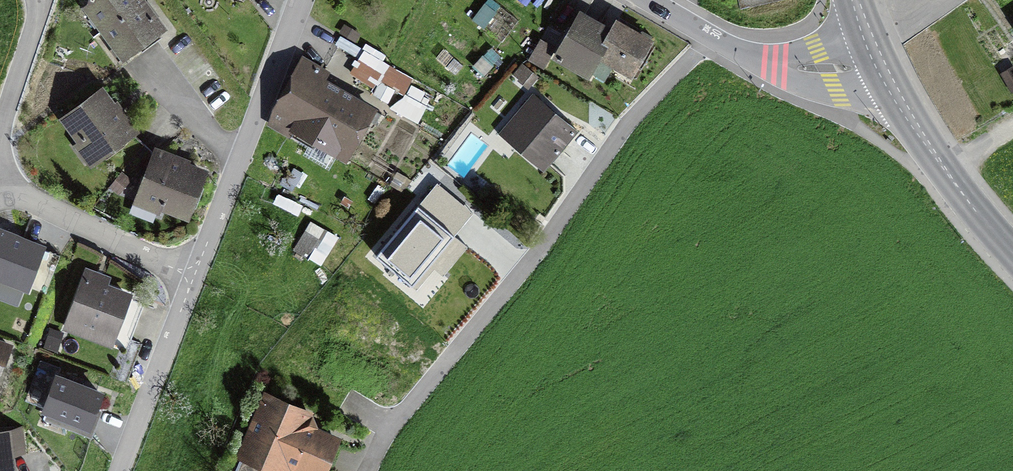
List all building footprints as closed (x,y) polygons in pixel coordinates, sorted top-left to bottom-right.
[(138,0),(90,0),(87,8),(102,28),(139,2),(138,0)] [(741,9),(779,0),(739,0),(741,9)] [(161,32),(139,2),(102,28),(124,58),(161,32)] [(610,35),(580,17),(558,55),(588,72),(599,55),(610,35)] [(617,24),(610,35),(599,55),(631,74),(649,43),(617,24)] [(303,60),(268,121),(339,161),(369,109),(320,82),(325,73),(303,60)] [(102,93),(66,119),(95,159),(131,133),(102,93)] [(532,96),(503,131),(546,167),(575,132),(532,96)] [(202,173),(156,156),(140,198),(187,216),(202,173)] [(451,238),(418,211),(379,258),(412,285),(451,238)] [(42,244),(0,229),(0,275),(27,285),(42,244)] [(144,304),(83,281),(66,327),(111,344),(115,335),(130,341),(144,304)] [(3,363),(9,348),(0,345),(0,362),(3,363)] [(45,410),(69,419),(66,426),(90,435),(100,410),(94,408),(100,394),(57,378),(45,410)] [(237,470),(258,470),(261,463),(282,470),(285,459),(305,415),(265,400),(237,470)] [(305,415),(285,459),(313,470),(321,470),(334,442),(310,431),(315,420),(305,415)] [(0,433),(0,470),(14,470),(13,454),(25,453),(23,431),(0,433)]
